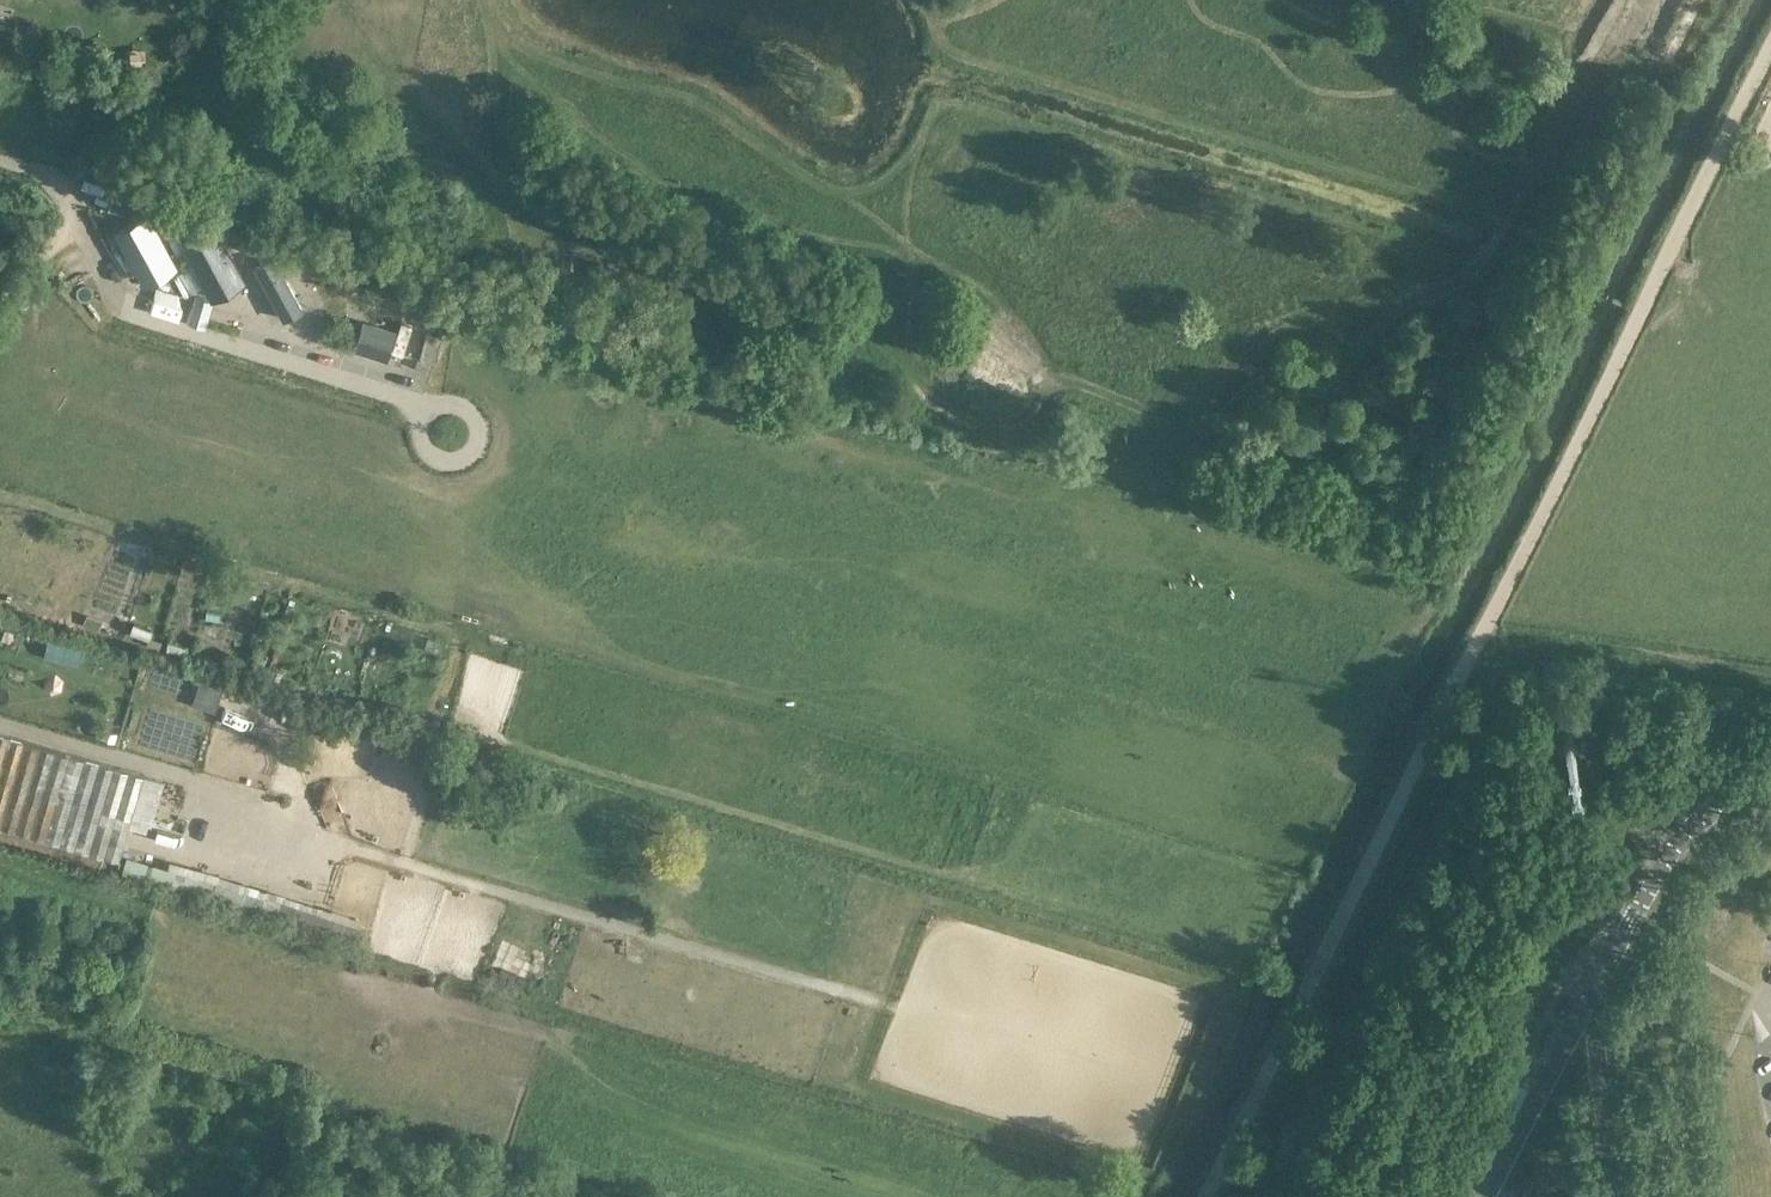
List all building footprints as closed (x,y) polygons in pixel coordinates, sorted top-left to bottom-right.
[(163,202),(98,182),(85,201),(123,271),(127,277),(132,282),(138,286),(214,309),(160,211),(163,202)] [(240,226),(163,202),(160,211),(214,309),(286,331),(236,239),(240,226)] [(334,346),(326,327),(348,260),(240,226),(236,239),(286,331),(334,346)] [(470,297),(348,260),(326,327),(334,346),(395,365),(390,380),(439,395),(470,297)] [(224,683),(201,676),(192,704),(215,711),(224,683)] [(325,703),(346,710),(348,703),(328,696),(325,703)] [(430,719),(417,715),(414,722),(428,727),(430,719)] [(119,859),(143,774),(0,733),(0,825),(119,859)] [(1558,747),(1562,760),(1585,753),(1581,740),(1558,747)]
